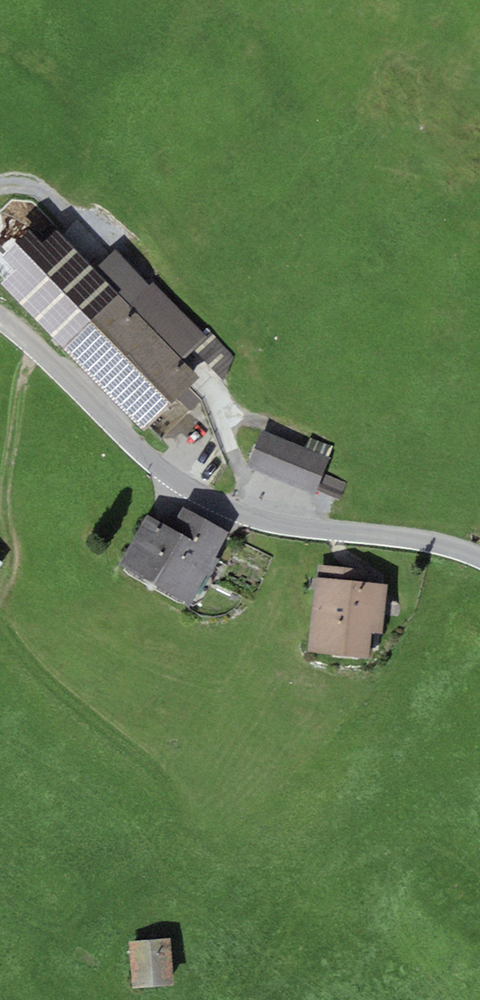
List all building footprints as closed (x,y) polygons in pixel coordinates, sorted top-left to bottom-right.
[(29,218),(46,232),(53,222),(36,209),(29,218)] [(64,349),(119,294),(95,270),(57,232),(42,248),(27,233),(0,260),(14,274),(2,287),(64,349)] [(119,294),(182,360),(206,337),(153,282),(149,286),(115,251),(95,270),(119,294)] [(119,294),(64,349),(143,432),(198,377),(182,360),(119,294)] [(262,431),(247,466),(315,494),(317,490),(324,473),(330,459),(262,431)] [(324,473),(317,490),(339,500),(346,483),(324,473)] [(191,604),(229,532),(183,508),(172,528),(147,515),(120,567),(191,604)] [(341,525),(341,517),(325,517),(325,525),(341,525)] [(319,566),(318,578),(351,581),(352,569),(319,566)] [(318,578),(314,578),(307,653),(369,659),(372,633),(383,634),(387,585),(351,581),(318,578)] [(182,992),(177,947),(136,951),(141,996),(182,992)]
